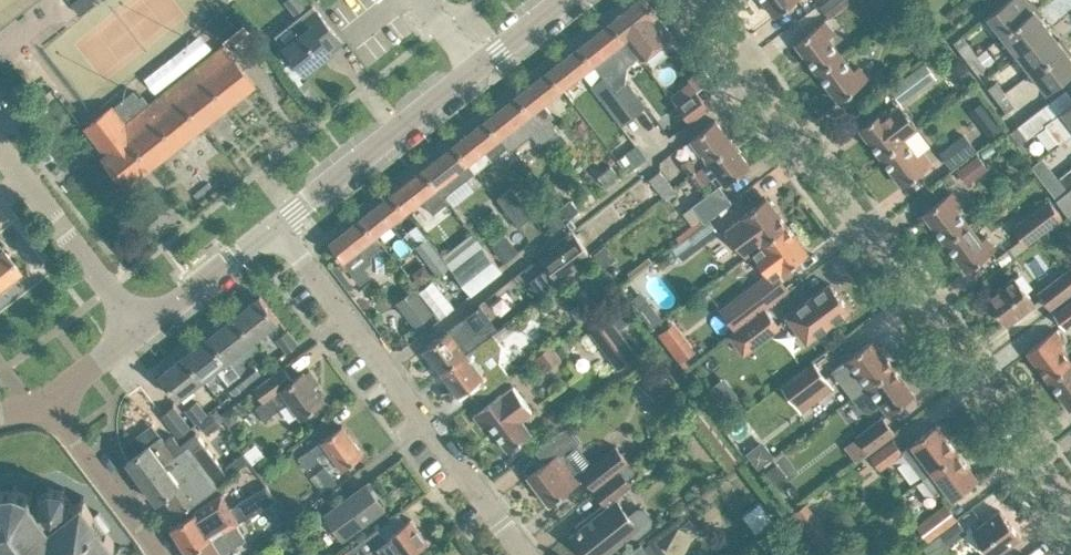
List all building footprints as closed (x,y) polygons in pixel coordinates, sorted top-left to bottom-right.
[(93,0),(74,0),(71,2),(78,12),(93,0)] [(307,5),(303,0),(284,0),(295,14),(307,5)] [(672,33),(646,0),(636,0),(611,20),(625,38),(641,58),(672,33)] [(775,15),(795,0),(764,0),(775,15)] [(852,0),(826,0),(820,4),(829,17),(852,0)] [(1026,0),(1006,0),(988,14),(1003,33),(1036,7),(1031,0),(1028,2),(1026,0)] [(801,3),(785,13),(794,28),(810,18),(801,3)] [(293,22),(276,36),(284,46),(291,54),(305,72),(332,50),(343,42),(314,6),(293,22)] [(1018,52),(1049,29),(1040,17),(1042,15),(1036,7),(1003,33),(1018,52)] [(611,20),(579,44),(594,63),(604,76),(612,70),(613,71),(636,52),(625,38),(611,20)] [(817,71),(840,53),(828,37),(834,33),(824,20),(796,42),(817,71)] [(1057,40),(1049,29),(1018,52),(1033,71),(1066,46),(1060,38),(1057,40)] [(968,61),(977,54),(962,35),(954,42),(968,61)] [(232,55),(224,44),(146,105),(139,96),(118,113),(112,105),(85,126),(107,154),(103,156),(126,184),(255,83),(232,54),(232,55)] [(563,88),(594,63),(579,44),(548,69),(563,88)] [(877,45),(864,52),(873,66),(885,59),(877,45)] [(1061,80),(1070,72),(1070,57),(1069,55),(1070,54),(1070,52),(1066,46),(1033,71),(1048,91),(1061,80)] [(853,70),(840,53),(817,71),(839,100),(868,78),(858,66),(853,70)] [(986,66),(977,54),(968,61),(977,73),(986,66)] [(902,103),(937,77),(924,61),(890,87),(902,103)] [(705,68),(689,80),(697,90),(713,78),(705,68)] [(548,69),(517,93),(532,113),(538,121),(539,121),(542,125),(552,139),(559,148),(567,141),(560,132),(551,120),(555,117),(544,103),(563,88),(548,69)] [(622,84),(612,70),(604,76),(634,115),(647,105),(627,80),(622,84)] [(621,125),(634,115),(604,76),(596,83),(606,97),(602,99),(621,125)] [(1005,92),(996,80),(987,87),(997,99),(1005,92)] [(689,121),(691,119),(709,106),(697,90),(677,105),(689,121)] [(1015,105),(1005,92),(997,99),(1006,111),(1015,105)] [(501,137),(532,113),(517,93),(486,118),(501,137)] [(877,113),(859,126),(881,156),(904,139),(903,138),(918,127),(906,111),(900,102),(891,109),(888,105),(877,113)] [(1062,109),(1053,117),(1043,105),(1020,123),(1013,129),(1010,131),(1019,144),(1045,123),(1060,142),(1070,134),(1070,103),(1062,109)] [(996,112),(982,122),(992,136),(1006,126),(996,112)] [(507,146),(501,137),(486,118),(454,142),(476,170),(507,146)] [(672,118),(662,126),(669,136),(679,128),(672,118)] [(689,174),(732,142),(715,119),(690,138),(700,152),(692,158),(690,156),(681,164),(689,174)] [(513,144),(530,136),(525,125),(508,133),(513,144)] [(542,125),(534,132),(545,145),(552,139),(542,125)] [(973,149),(963,135),(942,150),(953,164),(973,149)] [(916,155),(904,139),(881,156),(903,185),(932,163),(922,150),(916,155)] [(445,195),(476,170),(454,142),(423,167),(445,195)] [(725,184),(750,165),(732,142),(689,174),(698,186),(716,172),(725,184)] [(978,153),(956,169),(966,183),(988,167),(978,153)] [(526,164),(513,177),(536,200),(549,187),(526,164)] [(609,189),(621,179),(611,165),(598,175),(609,189)] [(445,195),(423,167),(413,175),(412,175),(392,191),(407,210),(422,198),(433,212),(449,200),(445,195)] [(1051,183),(1059,195),(1060,196),(1070,187),(1070,167),(1051,183)] [(663,196),(674,187),(660,169),(649,178),(663,196)] [(702,217),(684,232),(687,235),(705,221),(732,200),(719,184),(692,205),(702,217)] [(520,224),(534,214),(512,185),(499,196),(520,224)] [(1057,198),(1057,199),(1070,216),(1070,215),(1070,187),(1060,196),(1057,198)] [(945,241),(968,224),(955,207),(961,203),(952,190),(923,212),(945,241)] [(376,234),(407,210),(392,191),(360,216),(376,234)] [(568,217),(579,209),(570,197),(559,206),(568,217)] [(755,251),(788,226),(766,197),(725,228),(746,255),(753,249),(755,251)] [(1026,242),(1062,215),(1049,197),(1013,224),(1026,242)] [(991,215),(1000,236),(1013,231),(1004,209),(991,215)] [(463,212),(452,221),(463,234),(474,225),(463,212)] [(360,216),(329,241),(337,251),(336,252),(339,256),(340,255),(344,259),(362,281),(370,274),(364,267),(371,261),(364,253),(371,254),(380,247),(380,240),(376,234),(360,216)] [(697,248),(719,231),(710,219),(688,236),(697,248)] [(446,261),(417,223),(409,229),(413,236),(409,239),(415,245),(438,275),(450,266),(446,261)] [(980,240),(968,224),(945,241),(967,270),(996,248),(986,235),(980,240)] [(735,330),(790,289),(779,274),(808,252),(788,226),(755,251),(769,270),(719,309),(735,330)] [(1050,257),(1066,248),(1055,228),(1039,237),(1050,257)] [(561,277),(571,270),(593,254),(574,231),(543,254),(549,262),(561,277)] [(505,260),(519,249),(505,232),(491,243),(505,260)] [(472,294),(502,270),(499,265),(477,238),(446,261),(450,266),(472,294)] [(605,244),(593,253),(604,266),(615,257),(605,244)] [(6,285),(3,281),(19,269),(2,247),(1,247),(0,246),(0,289),(6,285)] [(592,265),(580,273),(589,286),(601,277),(592,265)] [(1070,293),(1070,266),(1037,291),(1050,308),(1070,293)] [(1007,323),(1025,310),(1035,302),(1015,276),(987,297),(1007,323)] [(808,340),(832,322),(850,309),(830,282),(789,313),(808,340)] [(434,312),(416,286),(395,301),(414,326),(434,312)] [(254,338),(261,332),(279,318),(260,294),(235,314),(254,338)] [(1054,313),(1065,328),(1070,324),(1070,301),(1054,313)] [(651,302),(640,310),(652,326),(663,317),(651,302)] [(784,324),(770,307),(762,313),(747,324),(735,334),(748,351),(784,324)] [(609,317),(592,331),(599,340),(604,336),(618,353),(612,357),(619,366),(637,352),(619,330),(621,329),(630,322),(620,309),(611,316),(609,317)] [(235,314),(210,333),(240,371),(246,367),(235,353),(254,338),(235,314)] [(426,349),(423,351),(430,361),(433,359),(441,370),(487,335),(485,332),(479,331),(475,333),(472,329),(464,318),(448,329),(442,334),(424,347),(426,349)] [(287,351),(298,343),(287,329),(277,337),(287,351)] [(560,329),(549,339),(561,352),(572,342),(560,329)] [(1048,377),(1070,360),(1060,345),(1065,341),(1056,329),(1027,350),(1048,377)] [(487,335),(441,370),(459,393),(468,386),(477,399),(495,385),(509,375),(499,361),(501,344),(491,331),(487,335)] [(210,333),(185,353),(204,377),(216,367),(227,381),(240,371),(210,333)] [(689,339),(673,351),(681,361),(697,349),(689,339)] [(855,397),(894,368),(872,339),(834,368),(855,397)] [(178,397),(196,383),(204,377),(185,353),(159,373),(178,397)] [(1070,360),(1048,377),(1070,408),(1070,360)] [(796,404),(830,379),(816,361),(800,374),(800,375),(784,387),(796,404)] [(246,367),(240,371),(248,382),(261,372),(260,372),(252,362),(246,367)] [(656,365),(646,376),(660,388),(669,377),(656,365)] [(265,380),(254,388),(264,400),(256,406),(264,418),(278,408),(277,406),(288,399),(301,416),(306,412),(324,399),(314,386),(320,382),(311,368),(304,373),(303,371),(293,379),(283,367),(265,380)] [(889,413),(914,394),(894,368),(855,397),(863,407),(872,410),(881,403),(889,413)] [(227,381),(225,383),(227,384),(234,393),(248,382),(240,371),(227,381)] [(531,432),(521,419),(532,410),(513,384),(492,401),(474,414),(483,425),(488,421),(508,449),(531,432)] [(716,390),(704,401),(746,448),(758,437),(716,390)] [(196,423),(197,422),(208,413),(197,399),(185,408),(196,423)] [(178,436),(191,426),(174,404),(161,414),(178,436)] [(230,424),(238,418),(239,411),(234,405),(222,413),(230,424)] [(699,409),(690,416),(699,428),(708,421),(699,409)] [(870,450),(896,431),(883,413),(857,433),(870,450)] [(763,427),(774,444),(789,434),(779,417),(763,427)] [(363,453),(342,424),(302,454),(311,466),(320,459),(317,455),(327,447),(343,468),(363,453)] [(545,462),(528,475),(549,504),(567,490),(582,479),(571,466),(563,455),(578,443),(581,441),(568,424),(535,449),(545,462)] [(911,443),(902,450),(903,451),(923,478),(957,452),(936,424),(918,437),(911,443)] [(174,433),(165,440),(161,434),(126,460),(157,501),(163,496),(178,515),(195,502),(206,494),(219,484),(219,483),(230,476),(197,431),(181,443),(174,433)] [(894,439),(871,457),(879,468),(903,451),(902,450),(894,439)] [(622,468),(630,461),(618,445),(582,472),(595,489),(622,468)] [(731,450),(721,457),(726,464),(731,470),(740,462),(731,450)] [(952,498),(978,479),(957,452),(923,478),(935,494),(944,487),(952,498)] [(775,483),(786,473),(777,462),(766,471),(775,483)] [(329,488),(337,481),(325,465),(317,471),(329,488)] [(617,495),(633,483),(622,468),(595,489),(604,502),(594,509),(577,523),(580,527),(572,534),(588,554),(602,554),(629,534),(637,535),(651,524),(654,516),(646,506),(638,507),(630,513),(617,495)] [(344,538),(367,520),(385,507),(367,482),(325,513),(344,538)] [(16,488),(17,484),(14,484),(13,488),(1,489),(0,487),(0,554),(113,554),(110,551),(116,546),(121,547),(121,544),(116,543),(106,529),(110,526),(99,510),(94,514),(84,500),(84,495),(81,494),(80,499),(74,504),(63,490),(65,487),(63,486),(61,489),(51,487),(50,484),(48,485),(49,488),(40,494),(38,493),(36,495),(39,496),(32,505),(30,495),(32,491),(30,490),(28,493),(16,488)] [(245,518),(276,498),(267,485),(230,507),(222,492),(194,509),(195,511),(171,525),(187,552),(214,537),(245,518)] [(928,540),(958,518),(945,502),(916,524),(928,540)] [(1002,549),(1020,536),(1000,509),(972,530),(991,554),(994,554),(1002,549)] [(339,554),(385,554),(410,554),(428,541),(411,518),(406,522),(398,512),(378,527),(360,540),(346,550),(339,554)] [(221,554),(246,539),(243,534),(252,529),(245,518),(214,537),(187,552),(189,554),(222,554),(221,554)] [(967,532),(958,520),(923,547),(929,554),(935,554),(967,532)] [(642,542),(625,554),(651,554),(642,542)]
